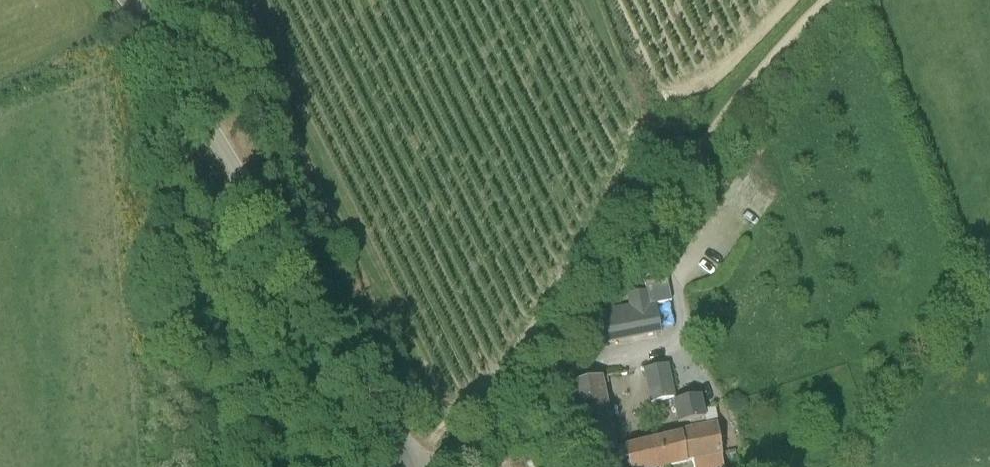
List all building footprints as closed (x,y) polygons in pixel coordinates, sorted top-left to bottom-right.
[(662,331),(657,304),(671,301),(668,279),(646,283),(648,293),(628,296),(630,309),(608,313),(595,325),(598,344),(662,331)] [(652,402),(673,398),(675,397),(672,384),(668,364),(645,369),(652,402)] [(592,466),(674,466),(689,464),(689,462),(694,461),(695,466),(725,466),(718,423),(683,430),(683,433),(626,446),(613,448),(604,398),(600,378),(575,383),(579,403),(592,466)] [(703,396),(674,402),(678,424),(707,418),(703,396)]
